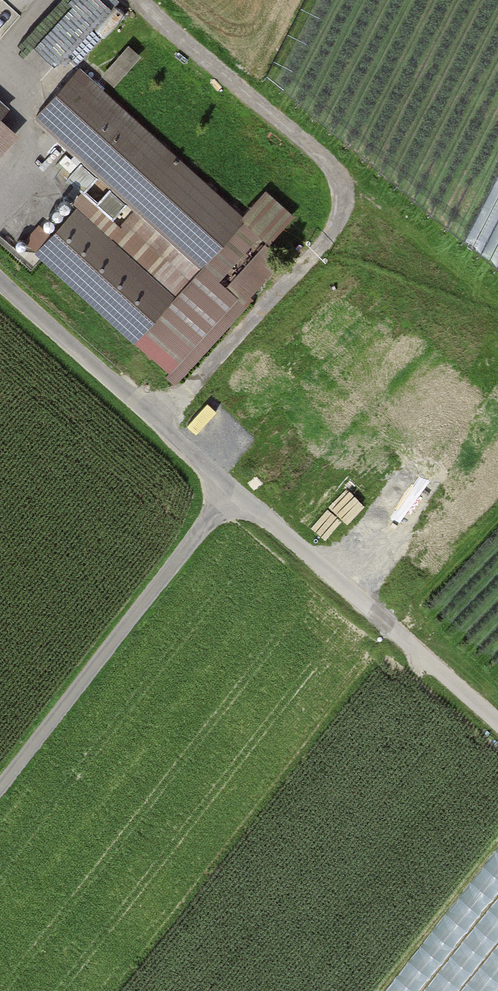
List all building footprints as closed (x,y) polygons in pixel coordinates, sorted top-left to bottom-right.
[(22,48),(48,74),(121,0),(69,0),(22,48)] [(130,42),(107,70),(118,79),(141,51),(130,42)] [(86,54),(36,111),(202,259),(253,202),(86,54)] [(21,112),(0,94),(0,138),(21,112)] [(183,298),(75,207),(37,258),(139,345),(146,339),(183,298)] [(278,256),(246,227),(183,298),(146,339),(179,368),(278,256)]
